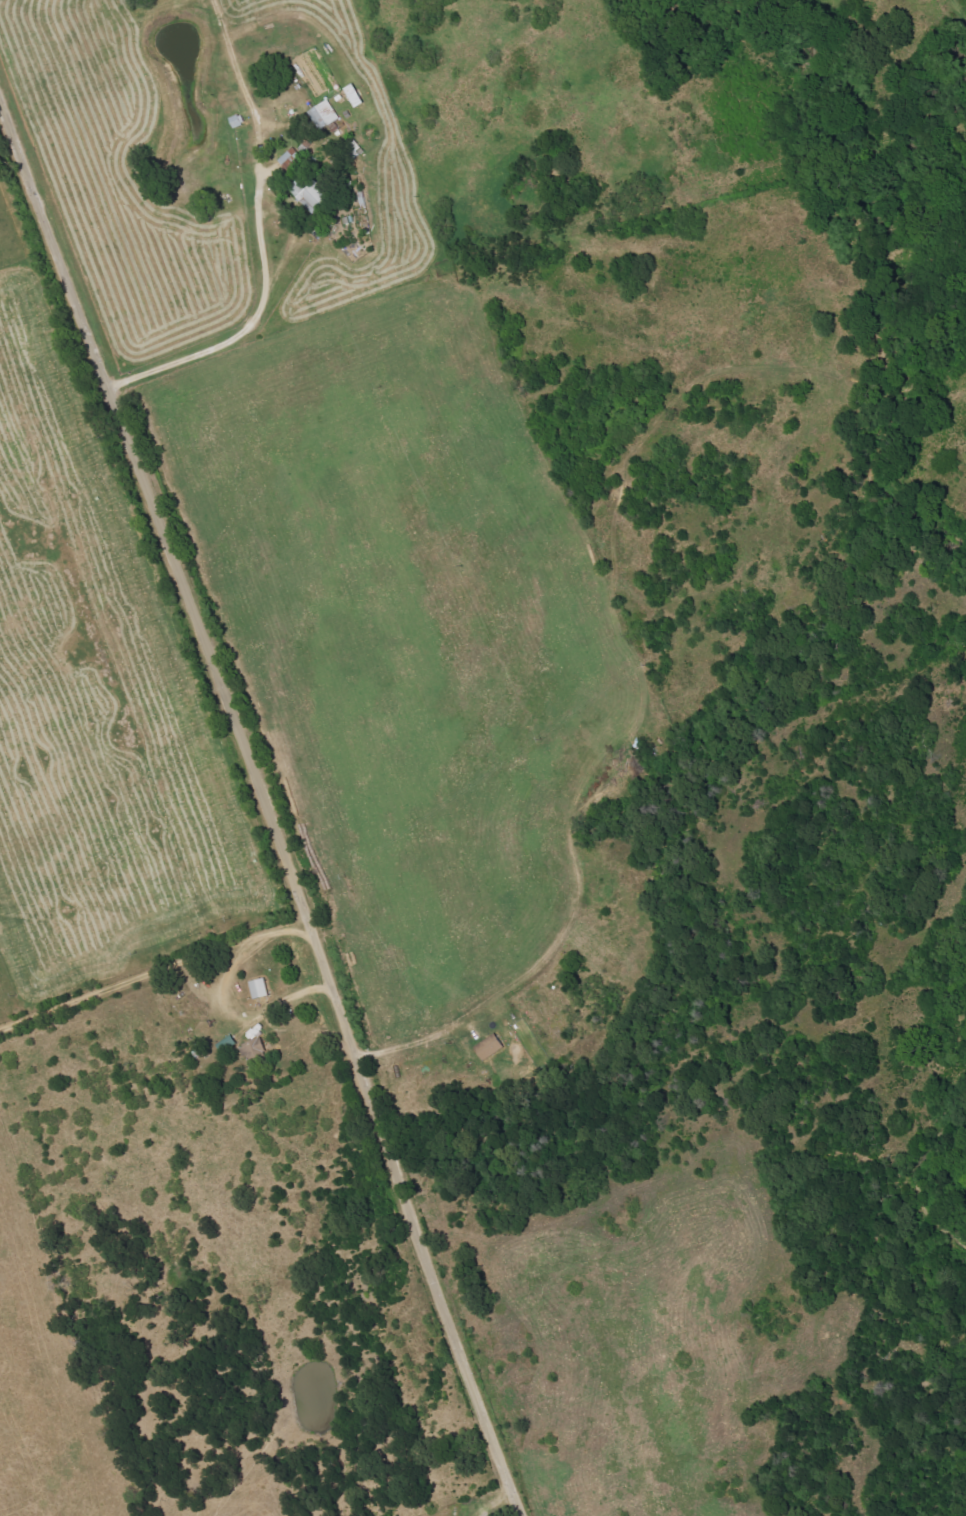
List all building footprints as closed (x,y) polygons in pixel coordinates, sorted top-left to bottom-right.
[(310,111),(322,130),(341,118),(328,99),(310,111)] [(302,175),(289,189),(314,212),(327,199),(302,175)] [(270,995),(266,977),(250,981),(254,999),(270,995)] [(475,1047),(484,1061),(506,1046),(497,1033),(475,1047)]
